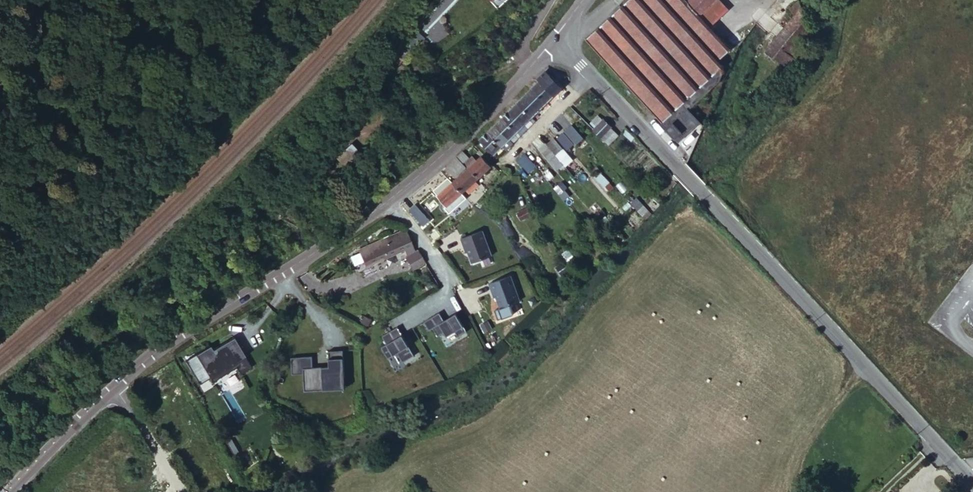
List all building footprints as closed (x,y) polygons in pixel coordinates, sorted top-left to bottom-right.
[(719,59),(732,47),(708,21),(726,4),(722,0),(627,0),(585,39),(626,84),(678,140),(699,121),(689,109),(678,97),(719,59)] [(799,0),(798,0),(789,9),(794,14),(779,33),(779,34),(767,50),(789,67),(806,46),(800,41),(810,29),(799,0)] [(777,1),(786,11),(788,9),(789,9),(798,0),(778,0),(777,1)] [(724,64),(719,59),(678,97),(689,109),(720,80),(723,69),(721,67),(724,64)] [(540,79),(555,93),(563,86),(545,69),(537,77),(540,79)] [(547,102),(555,93),(540,79),(532,87),(547,102)] [(539,109),(547,102),(532,87),(524,95),(539,109)] [(532,116),(539,109),(524,95),(517,102),(532,116)] [(530,119),(532,116),(517,102),(510,109),(524,124),(530,119)] [(510,109),(502,117),(517,131),(520,135),(528,127),(524,124),(510,109)] [(571,124),(561,114),(556,119),(565,130),(571,124)] [(502,117),(496,123),(511,138),(515,133),(517,131),(502,117)] [(594,129),(602,137),(613,126),(606,118),(594,129)] [(530,119),(524,124),(528,127),(533,122),(530,119)] [(496,123),(489,130),(504,145),(506,142),(511,138),(496,123)] [(613,126),(602,137),(609,144),(619,134),(613,126)] [(504,145),(489,130),(481,138),(496,153),(504,145)] [(566,151),(553,135),(547,140),(560,156),(566,151)] [(558,169),(564,164),(545,141),(539,146),(558,169)] [(358,149),(350,142),(336,157),(343,165),(358,149)] [(544,160),(530,144),(525,149),(538,166),(544,160)] [(471,158),(463,149),(458,154),(465,163),(471,158)] [(538,168),(525,153),(519,158),(530,171),(533,167),(536,170),(538,168)] [(465,163),(458,154),(452,160),(448,164),(457,174),(462,170),(460,168),(463,165),(465,163)] [(491,164),(483,155),(477,160),(469,167),(477,176),(491,164)] [(473,156),(471,158),(465,163),(469,167),(477,160),(473,156)] [(462,190),(477,176),(469,167),(467,169),(454,180),(462,190)] [(436,190),(439,194),(454,180),(451,177),(436,190)] [(447,203),(462,190),(454,180),(439,194),(447,203)] [(645,220),(652,214),(636,199),(630,205),(645,220)] [(430,217),(417,203),(411,208),(424,222),(430,217)] [(521,218),(537,211),(534,205),(519,212),(521,218)] [(435,227),(431,231),(435,234),(437,237),(440,234),(435,227)] [(414,250),(405,230),(359,251),(366,266),(404,249),(407,255),(405,256),(412,269),(424,261),(417,249),(414,250)] [(476,263),(494,256),(485,231),(465,238),(468,247),(470,246),(476,263)] [(562,281),(570,275),(564,266),(556,271),(562,281)] [(498,291),(504,308),(522,301),(513,276),(493,284),(496,292),(498,291)] [(441,315),(426,324),(432,333),(435,330),(440,338),(447,334),(449,338),(457,333),(461,338),(470,333),(458,315),(446,322),(441,315)] [(482,326),(486,333),(492,329),(489,323),(482,326)] [(400,329),(385,338),(389,346),(384,349),(390,361),(400,355),(405,364),(417,358),(400,329)] [(210,345),(186,360),(199,384),(210,377),(212,381),(236,367),(240,374),(251,367),(233,337),(212,349),(210,345)] [(347,390),(344,352),(329,353),(330,368),(314,370),(313,358),(293,360),(294,377),(305,376),(306,393),(347,390)]
